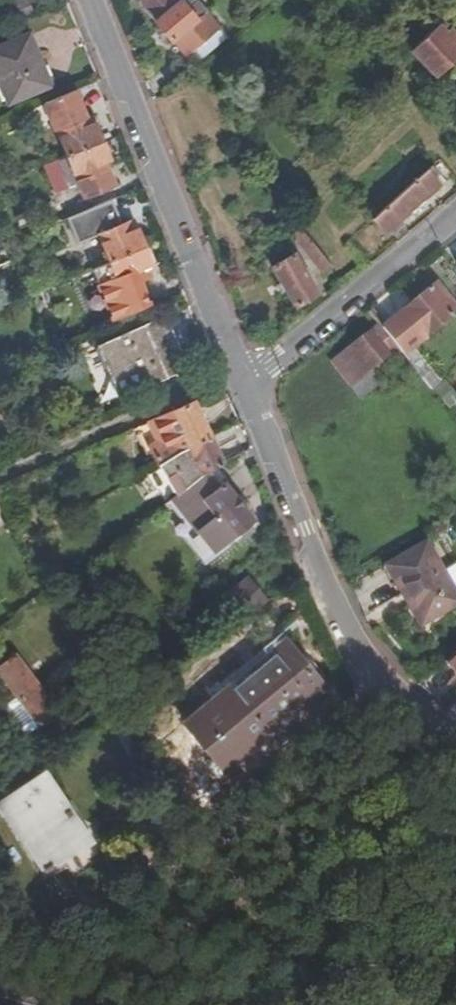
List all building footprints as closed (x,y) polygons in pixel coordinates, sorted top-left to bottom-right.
[(158,15),(156,18),(172,37),(205,10),(196,0),(193,0),(186,5),(182,0),(146,0),(158,15)] [(439,25),(412,51),(436,77),(455,59),(455,33),(452,28),(447,33),(439,25)] [(34,57),(27,38),(0,49),(0,79),(10,104),(51,87),(39,55),(34,57)] [(67,158),(103,144),(93,118),(87,120),(76,93),(44,106),(56,134),(57,133),(67,158)] [(114,172),(103,144),(67,158),(61,161),(77,200),(113,187),(108,174),(114,172)] [(429,168),(373,217),(384,232),(440,182),(429,168)] [(124,208),(120,199),(99,207),(103,217),(124,208)] [(131,235),(137,232),(133,222),(128,225),(131,235)] [(322,249),(303,223),(293,230),(322,271),(333,265),(327,257),(322,249)] [(88,273),(109,264),(144,250),(137,232),(131,235),(128,225),(77,245),(88,273)] [(150,267),(144,250),(109,264),(119,290),(148,278),(145,269),(150,267)] [(296,304),(316,292),(292,253),(272,265),(296,304)] [(381,329),(397,350),(431,392),(440,383),(411,348),(455,310),(448,301),(443,304),(430,288),(381,329)] [(122,401),(192,372),(170,318),(99,347),(122,401)] [(378,325),(331,364),(359,400),(379,384),(370,372),(397,350),(381,329),(378,325)] [(441,385),(432,393),(446,410),(455,402),(441,385)] [(145,446),(153,467),(181,449),(208,438),(194,404),(145,426),(151,442),(145,446)] [(181,449),(153,467),(177,496),(183,491),(206,473),(216,468),(220,465),(208,438),(181,449)] [(227,481),(216,468),(206,473),(183,491),(177,496),(171,501),(198,533),(217,517),(233,536),(238,532),(243,536),(251,529),(247,524),(253,520),(223,484),(227,481)] [(198,533),(171,501),(167,504),(165,506),(192,538),(198,533)] [(444,574),(426,544),(387,567),(405,597),(409,594),(426,624),(455,607),(455,594),(454,591),(455,591),(455,568),(444,574)] [(223,602),(243,625),(269,604),(248,580),(223,602)] [(278,644),(179,729),(221,779),(320,693),(278,644)] [(447,661),(455,672),(455,653),(447,661)] [(1,672),(44,728),(60,715),(17,659),(1,672)] [(44,873),(87,843),(42,775),(0,803),(0,809),(44,873)]
